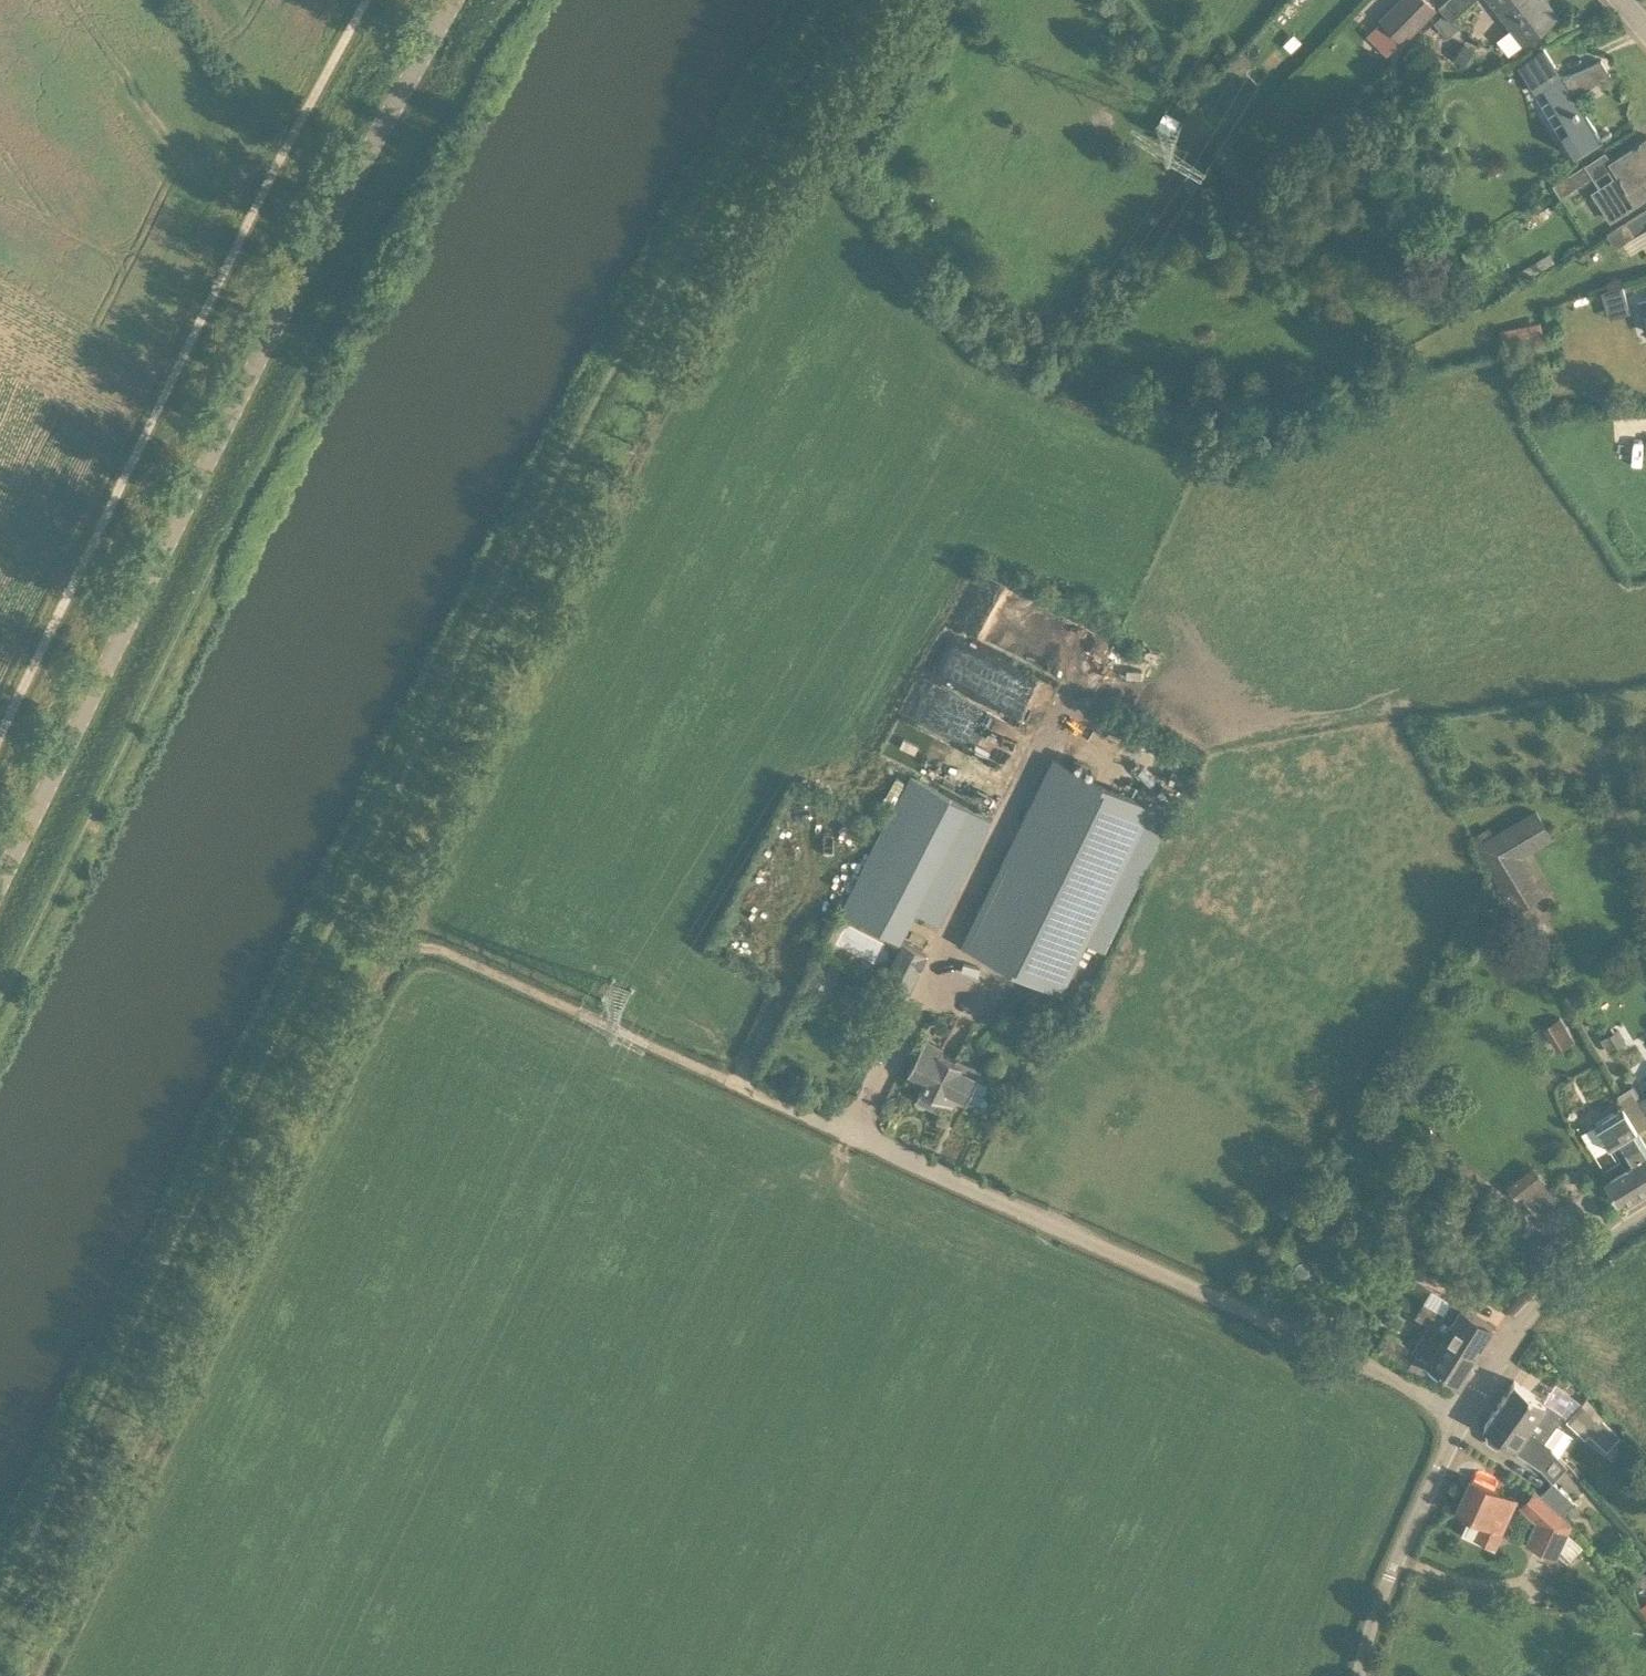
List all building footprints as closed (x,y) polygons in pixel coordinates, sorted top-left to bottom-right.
[(1378,22),(1401,45),(1437,11),(1427,0),(1400,0),(1378,22)] [(1443,12),(1451,21),(1474,0),(1445,0),(1438,6),(1443,12)] [(1551,21),(1535,0),(1486,0),(1509,29),(1499,37),(1510,51),(1551,21)] [(1545,50),(1518,67),(1528,83),(1555,65),(1545,50)] [(1575,97),(1611,75),(1603,63),(1564,82),(1564,80),(1546,91),(1567,127),(1559,132),(1577,160),(1604,143),(1575,97)] [(1611,161),(1618,173),(1591,192),(1610,222),(1645,198),(1645,139),(1611,161)] [(1592,176),(1585,164),(1553,185),(1560,196),(1592,176)] [(1633,218),(1641,232),(1645,229),(1645,210),(1633,218)] [(1612,249),(1641,232),(1633,218),(1604,236),(1612,249)] [(1608,318),(1629,312),(1621,285),(1600,291),(1608,318)] [(1638,304),(1645,332),(1645,301),(1638,304)] [(1062,995),(1153,808),(1053,760),(962,947),(1062,995)] [(910,779),(841,913),(900,943),(916,913),(940,926),(991,820),(910,779)] [(1531,895),(1512,863),(1551,840),(1534,810),(1476,844),(1492,870),(1513,905),(1531,895)] [(1563,1016),(1546,1027),(1559,1048),(1576,1038),(1563,1016)] [(1609,1051),(1624,1042),(1617,1029),(1602,1038),(1609,1051)] [(946,1047),(927,1039),(918,1052),(908,1075),(926,1085),(915,1102),(937,1114),(943,1104),(954,1110),(958,1099),(968,1104),(970,1102),(982,1107),(992,1105),(996,1095),(992,1087),(978,1080),(983,1071),(958,1059),(957,1062),(943,1055),(946,1047)] [(1645,1186),(1645,1145),(1637,1131),(1622,1106),(1589,1127),(1603,1150),(1617,1142),(1631,1164),(1604,1180),(1618,1203),(1645,1186)] [(1532,1166),(1506,1186),(1522,1204),(1546,1183),(1532,1166)] [(1437,1333),(1439,1330),(1475,1354),(1491,1329),(1429,1289),(1411,1317),(1426,1326),(1437,1333)] [(1475,1354),(1439,1330),(1437,1333),(1426,1326),(1410,1352),(1403,1346),(1388,1337),(1378,1353),(1418,1376),(1427,1360),(1460,1378),(1475,1354)] [(1566,1419),(1567,1420),(1581,1403),(1582,1401),(1556,1383),(1544,1401),(1516,1381),(1498,1406),(1529,1428),(1526,1431),(1550,1448),(1551,1446),(1552,1447),(1564,1429),(1557,1424),(1563,1415),(1567,1418),(1566,1419)] [(1567,1420),(1585,1436),(1589,1432),(1607,1449),(1620,1436),(1601,1417),(1598,1419),(1581,1403),(1567,1420)] [(1540,1462),(1550,1448),(1526,1431),(1529,1428),(1498,1406),(1485,1425),(1540,1462)] [(1502,1535),(1499,1534),(1515,1499),(1501,1492),(1472,1479),(1458,1510),(1467,1514),(1458,1535),(1495,1552),(1502,1535)] [(1562,1515),(1575,1501),(1554,1481),(1541,1495),(1562,1515)] [(1562,1515),(1541,1495),(1536,1491),(1522,1506),(1540,1522),(1530,1544),(1556,1556),(1571,1523),(1562,1515)]
